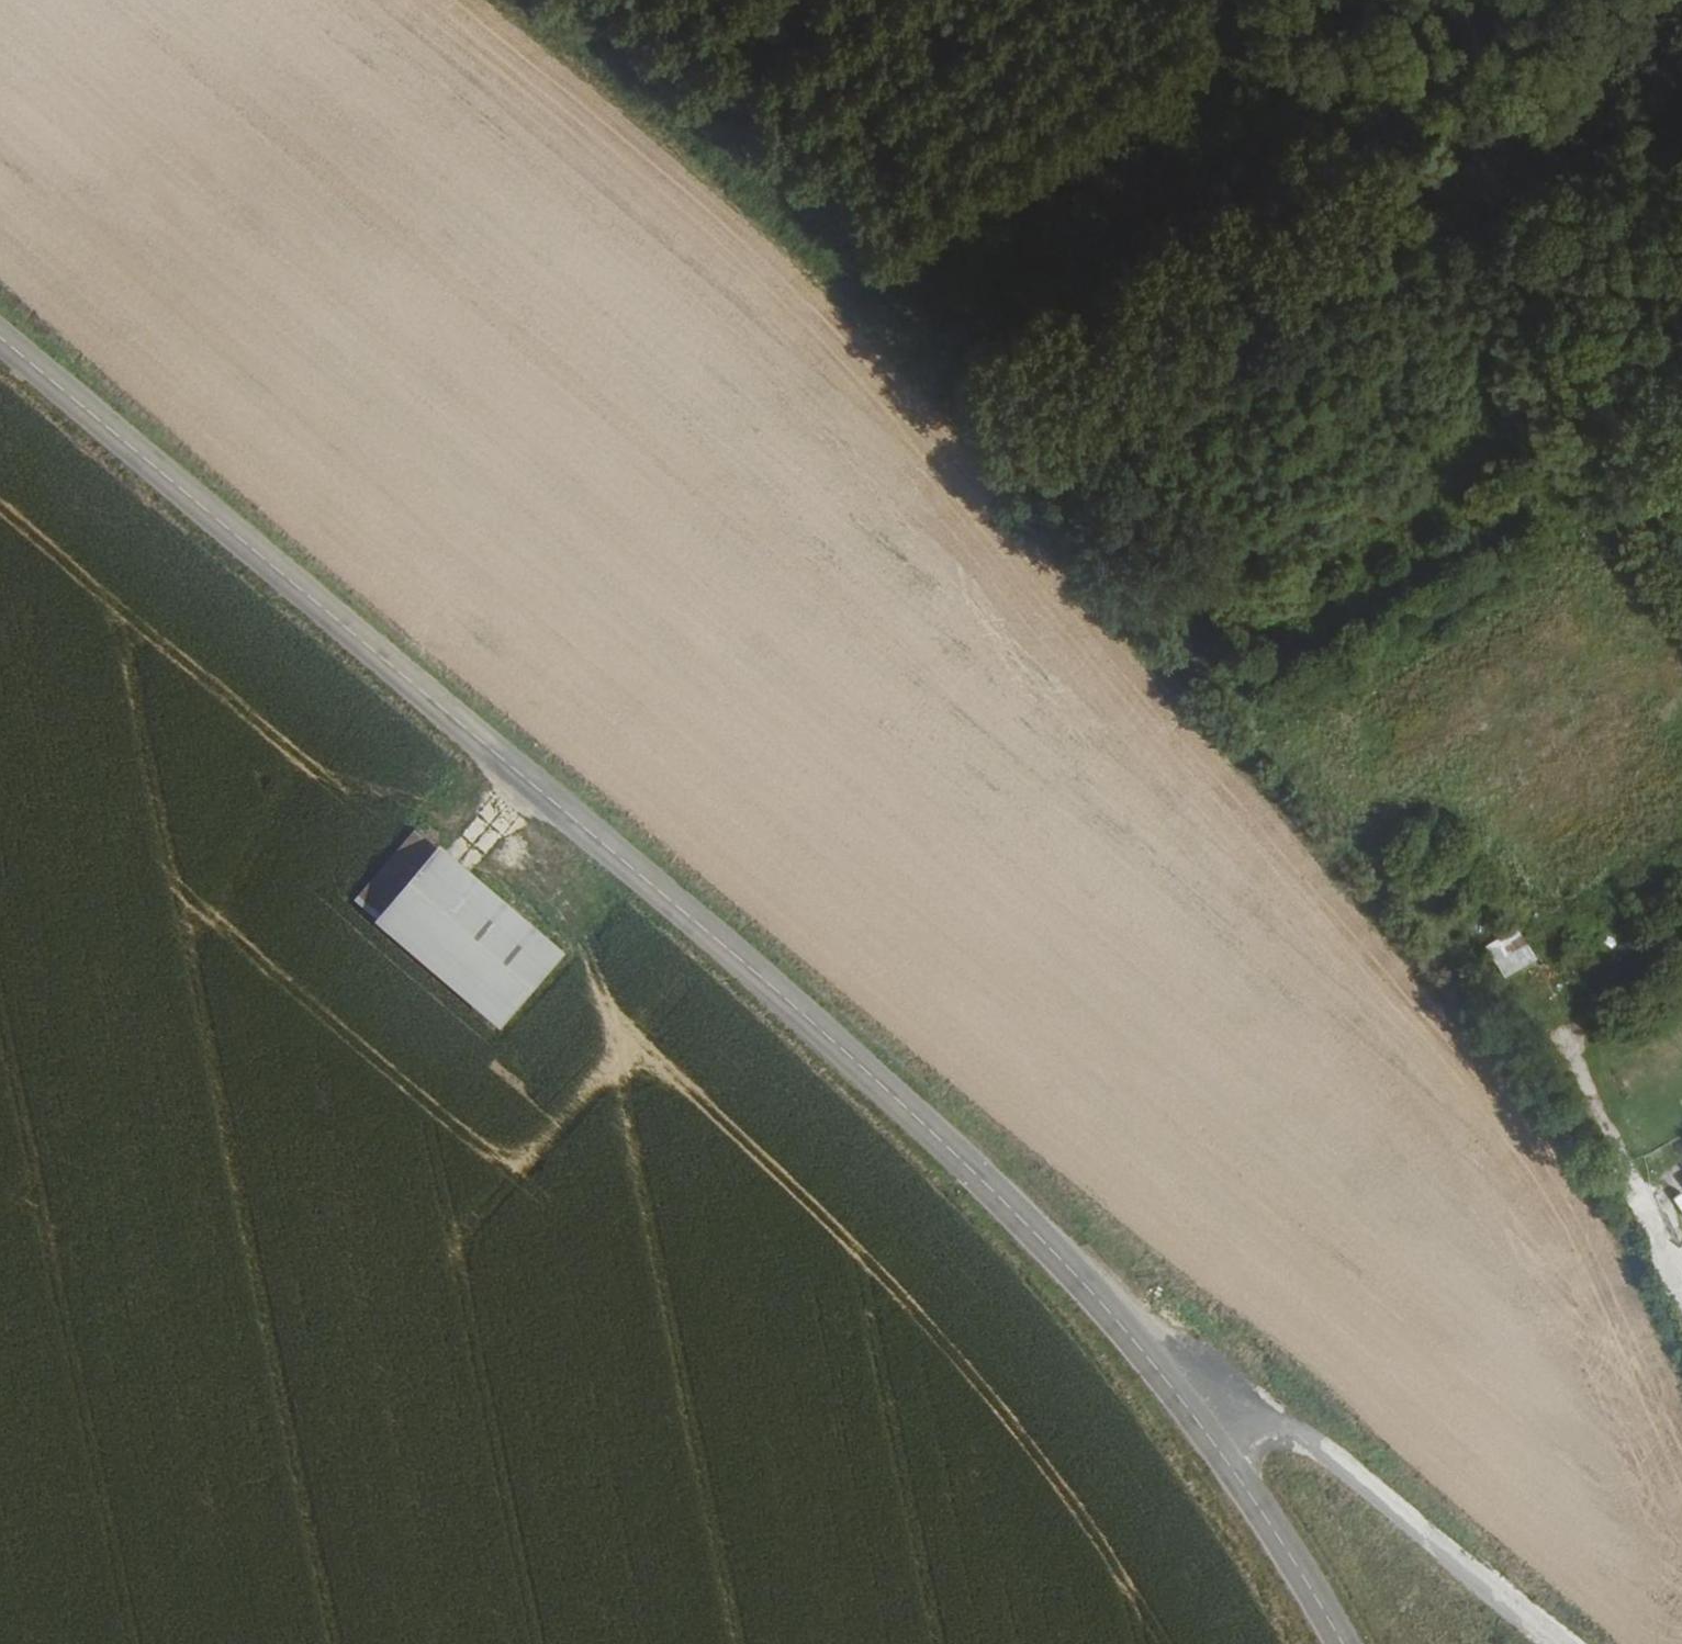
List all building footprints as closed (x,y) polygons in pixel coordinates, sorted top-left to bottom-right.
[(383,916),(497,1012),(553,944),(441,849),(383,916)] [(1523,927),(1487,940),(1505,988),(1540,975),(1523,927)]
